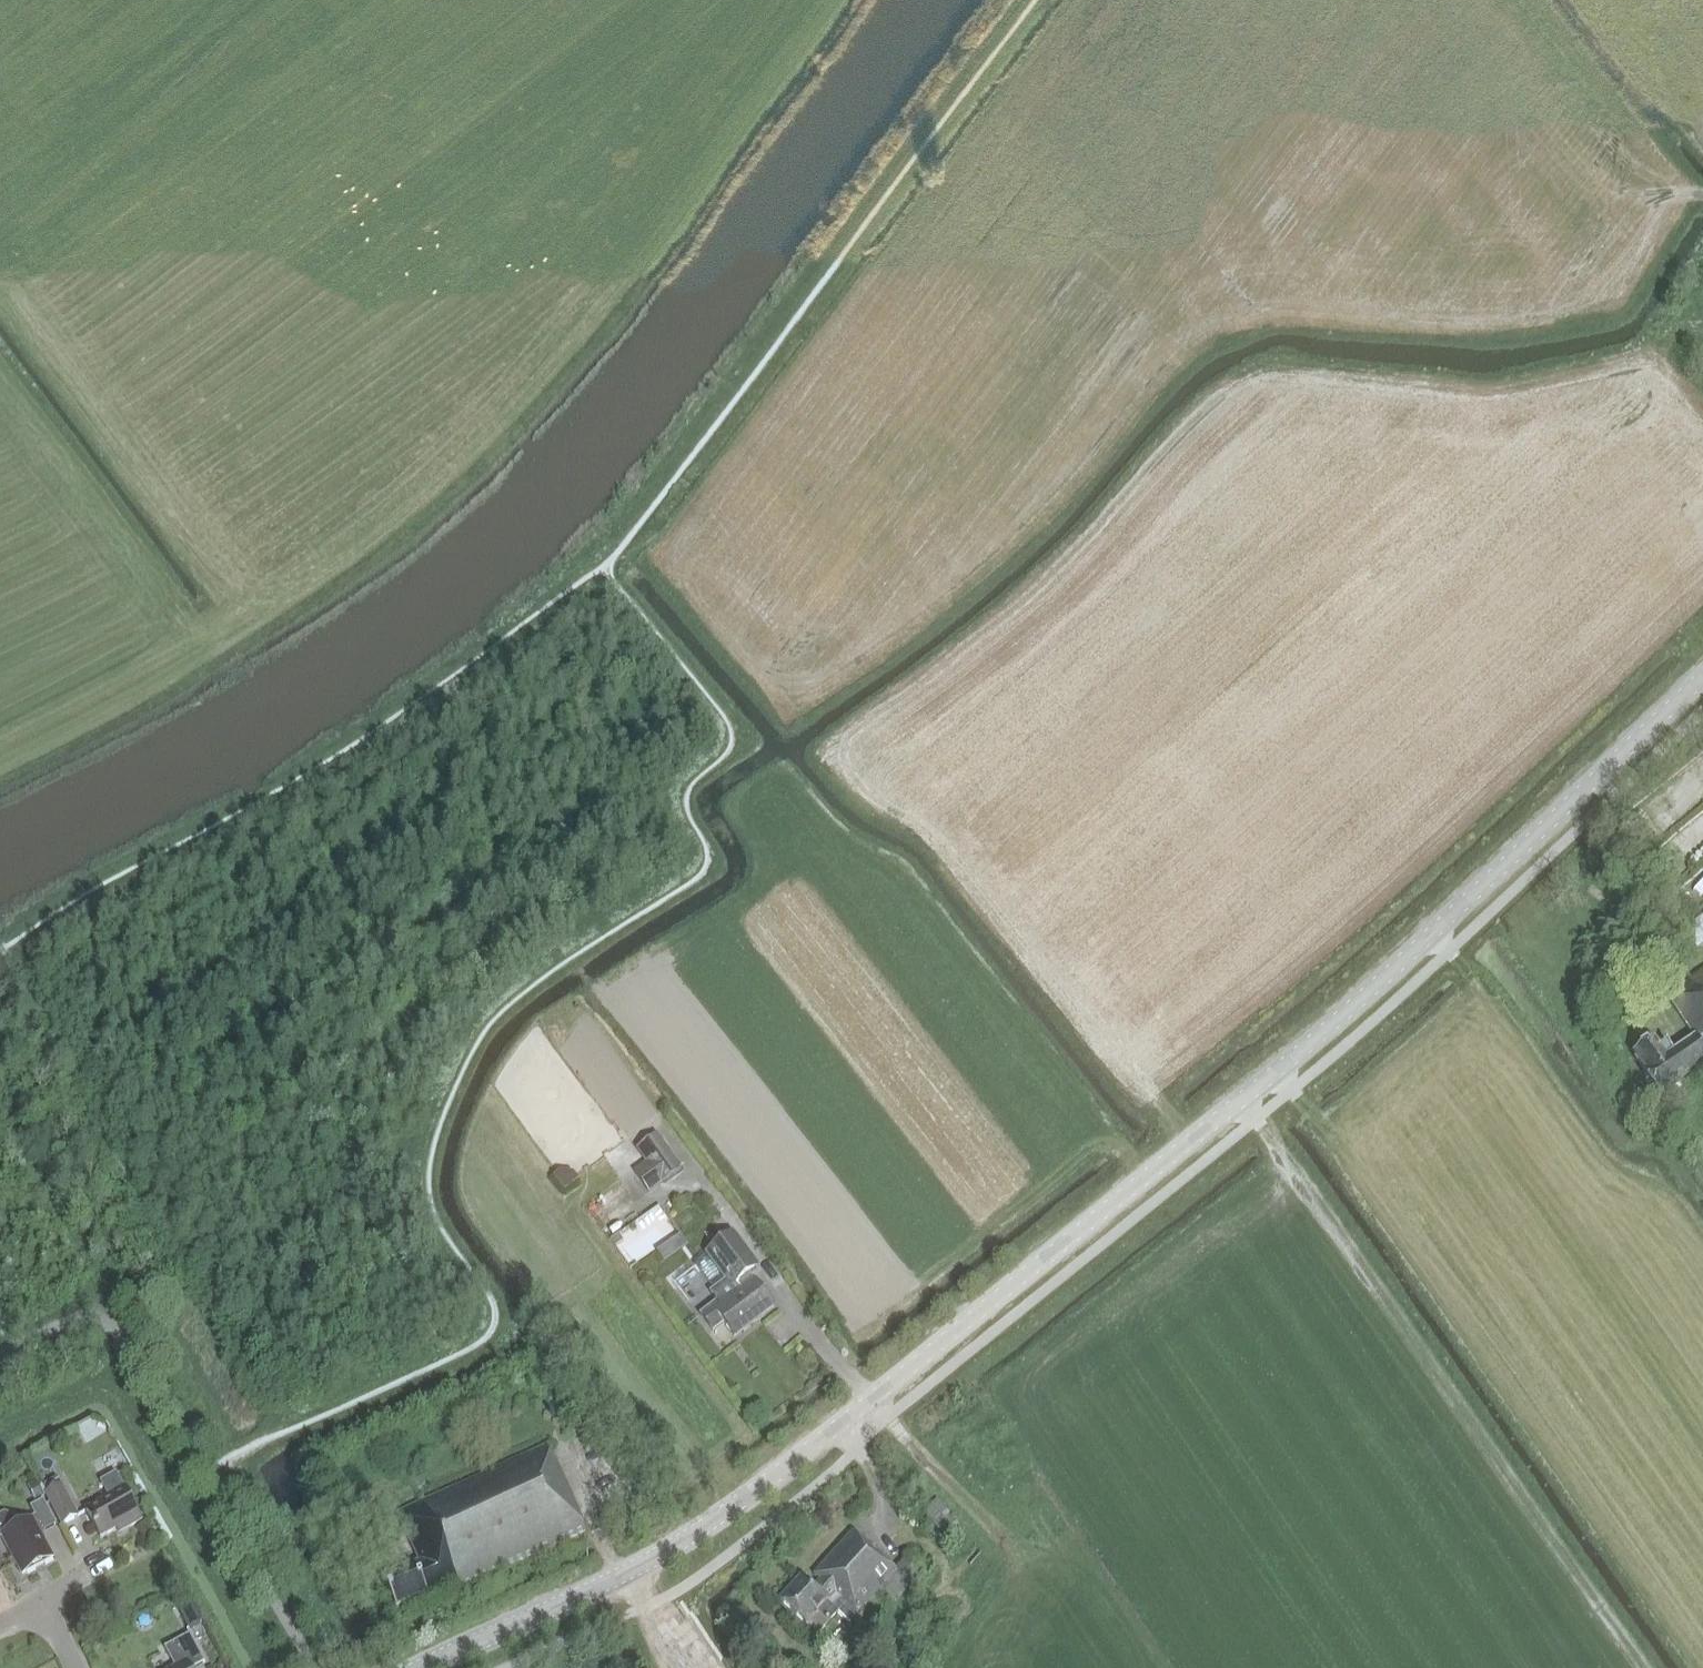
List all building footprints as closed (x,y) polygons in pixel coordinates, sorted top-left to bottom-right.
[(1675,937),(1690,958),(1702,948),(1702,916),(1675,937)] [(1696,1039),(1675,1053),(1667,1042),(1658,1048),(1654,1042),(1651,1044),(1645,1042),(1637,1047),(1636,1053),(1634,1055),(1646,1073),(1643,1074),(1659,1097),(1702,1068),(1702,972),(1667,997),(1696,1039)] [(683,1167),(658,1133),(636,1149),(646,1162),(634,1171),(649,1192),(683,1167)] [(723,1323),(734,1337),(774,1306),(755,1281),(754,1282),(748,1275),(758,1267),(732,1233),(706,1253),(707,1254),(694,1264),(714,1290),(710,1293),(717,1302),(700,1315),(713,1331),(723,1323)] [(396,1610),(453,1583),(456,1590),(586,1531),(547,1445),(397,1513),(420,1563),(382,1579),(396,1610)] [(127,1524),(129,1528),(142,1521),(116,1474),(101,1482),(109,1498),(86,1511),(93,1524),(92,1525),(94,1528),(95,1528),(100,1538),(127,1524)] [(78,1516),(61,1485),(57,1477),(41,1486),(46,1494),(63,1525),(78,1516)] [(27,1487),(35,1500),(45,1495),(37,1481),(27,1487)] [(946,1539),(961,1528),(937,1498),(922,1511),(946,1539)] [(13,1518),(4,1516),(0,1518),(0,1536),(2,1536),(22,1575),(53,1558),(40,1533),(56,1525),(43,1501),(31,1508),(36,1517),(18,1527),(13,1518)] [(807,1623),(819,1633),(838,1612),(832,1607),(840,1598),(858,1614),(878,1591),(892,1603),(910,1584),(914,1588),(927,1574),(905,1553),(892,1567),(853,1532),(807,1584),(801,1578),(781,1601),(806,1624),(807,1623)] [(193,1624),(205,1617),(191,1593),(179,1600),(193,1624)] [(205,1663),(189,1634),(163,1647),(174,1667),(173,1667),(195,1667),(205,1663)]
